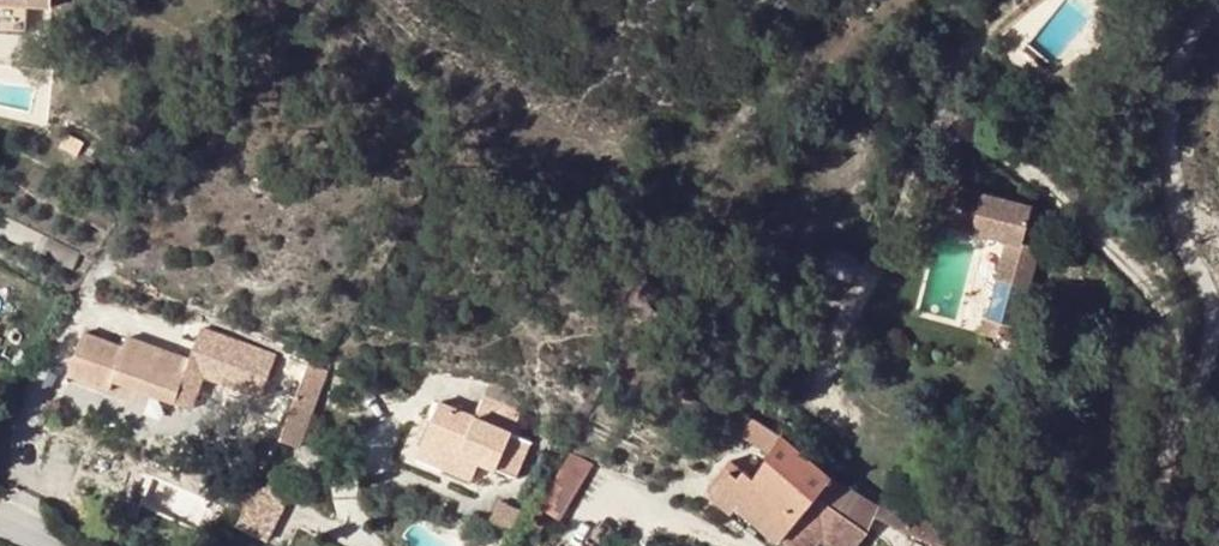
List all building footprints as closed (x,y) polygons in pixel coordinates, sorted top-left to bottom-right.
[(23,36),(24,7),(25,0),(0,0),(0,35),(23,36)] [(24,7),(50,8),(50,0),(25,0),(24,7)] [(1064,153),(1057,150),(1052,161),(1065,165),(1066,160),(1063,160),(1064,153)] [(948,186),(938,223),(1005,240),(995,279),(1028,289),(1040,247),(1023,242),(1033,208),(948,186)] [(78,256),(5,222),(0,231),(0,240),(70,272),(78,256)] [(642,310),(637,321),(645,325),(650,314),(642,310)] [(650,314),(645,325),(658,332),(664,321),(650,314)] [(1020,326),(985,317),(980,333),(1015,342),(1020,326)] [(241,375),(265,384),(263,391),(276,395),(262,436),(282,443),(297,400),(307,370),(225,335),(218,353),(195,345),(189,361),(129,339),(125,350),(83,337),(69,377),(111,393),(115,384),(141,393),(193,411),(207,370),(238,381),(241,375)] [(307,370),(297,400),(316,405),(327,373),(323,371),(309,366),(307,370)] [(238,381),(263,391),(265,384),(241,375),(238,381)] [(115,384),(111,393),(69,377),(66,385),(136,409),(141,393),(115,384)] [(282,443),(299,449),(316,405),(297,400),(282,443)] [(457,462),(478,471),(480,466),(498,473),(499,471),(517,479),(520,471),(438,429),(530,446),(531,444),(512,436),(521,416),(485,401),(476,421),(441,406),(422,451),(448,464),(453,453),(459,457),(457,462)] [(747,437),(763,445),(772,427),(755,419),(747,437)] [(438,429),(520,471),(530,446),(438,429)] [(815,501),(817,498),(834,478),(783,436),(782,438),(767,462),(815,501)] [(568,519),(595,459),(569,448),(543,508),(568,519)] [(474,482),(478,471),(457,462),(459,457),(453,453),(448,464),(422,451),(419,459),(474,482)] [(815,501),(767,462),(756,479),(746,473),(739,481),(732,474),(714,497),(718,500),(734,513),(739,508),(781,543),(783,541),(815,501)] [(262,481),(241,524),(271,538),(291,495),(262,481)] [(817,498),(815,501),(783,541),(789,545),(817,545),(825,537),(836,545),(858,545),(869,533),(817,498)] [(905,531),(912,515),(885,502),(877,518),(905,531)] [(522,512),(502,503),(494,523),(514,531),(522,512)] [(739,508),(734,513),(732,516),(769,545),(778,545),(781,543),(739,508)] [(905,531),(938,545),(978,545),(912,515),(905,531)]
